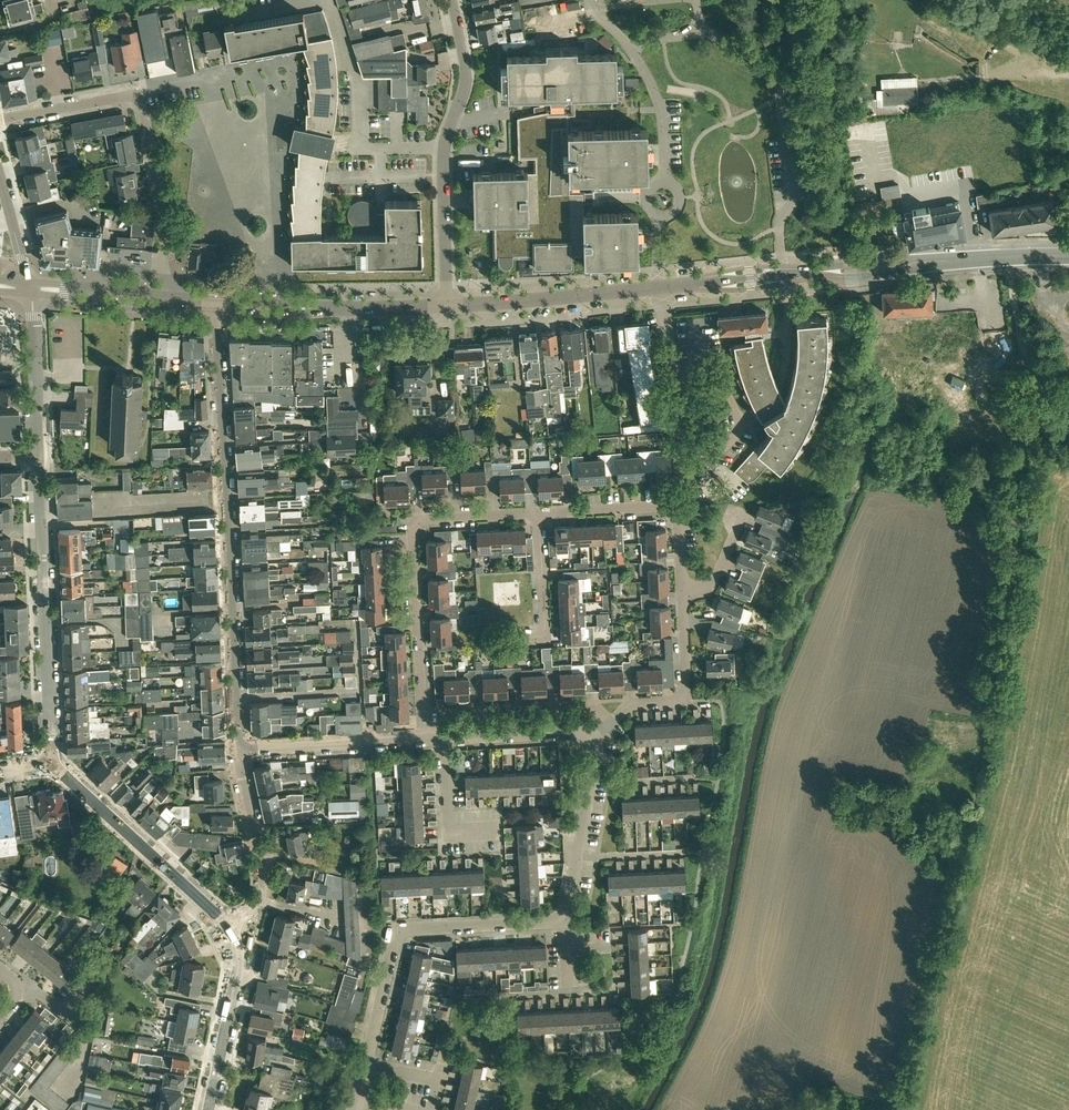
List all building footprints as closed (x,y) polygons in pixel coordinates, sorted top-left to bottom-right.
[(20,18),(35,14),(35,13),(44,11),(42,2),(33,5),(32,0),(4,0),(7,9),(7,10),(10,21),(20,18)] [(71,23),(91,18),(86,0),(85,0),(77,2),(79,9),(68,12),(71,23)] [(185,6),(186,10),(217,4),(216,0),(184,0),(185,6)] [(390,17),(392,16),(390,9),(388,0),(382,0),(374,2),(379,20),(390,17)] [(390,9),(398,7),(404,6),(403,2),(403,0),(388,0),(390,9)] [(414,14),(412,14),(413,23),(429,20),(427,11),(429,11),(427,0),(403,0),(403,2),(412,0),(414,14)] [(179,11),(186,10),(185,6),(184,1),(181,1),(177,2),(179,11)] [(495,14),(512,10),(510,1),(499,3),(500,7),(474,11),(475,13),(473,13),(475,21),(476,21),(476,23),(496,19),(495,14)] [(362,6),(366,24),(379,20),(374,2),(362,6)] [(142,12),(136,13),(146,61),(174,56),(177,73),(195,70),(185,24),(179,26),(178,21),(176,11),(176,10),(170,11),(169,3),(141,9),(142,12)] [(358,58),(406,46),(407,46),(404,32),(366,42),(360,25),(366,24),(362,6),(349,9),(348,7),(341,9),(352,43),(358,58)] [(302,42),(306,55),(309,64),(306,64),(310,80),(338,79),(336,61),(333,42),(328,24),(323,8),(322,8),(322,10),(303,13),(234,26),(234,24),(234,23),(224,25),(230,56),(302,42)] [(92,18),(93,26),(97,44),(104,43),(100,17),(92,18)] [(502,20),(503,22),(477,27),(480,41),(497,38),(496,30),(504,28),(503,26),(511,24),(509,18),(502,20)] [(64,37),(76,35),(74,25),(62,27),(64,37)] [(42,31),(45,45),(62,42),(60,28),(42,31)] [(191,36),(193,43),(195,56),(223,51),(219,30),(211,32),(210,32),(209,28),(203,29),(205,36),(206,41),(200,42),(198,34),(191,36)] [(523,30),(510,32),(511,41),(524,38),(523,30)] [(136,66),(136,63),(135,58),(142,57),(137,31),(124,33),(125,42),(112,44),(117,68),(129,66),(128,64),(132,63),(133,66),(136,66)] [(607,47),(611,41),(601,34),(597,40),(607,47)] [(501,51),(536,45),(534,37),(500,43),(501,51)] [(432,39),(419,43),(421,52),(434,49),(432,39)] [(0,41),(0,58),(1,61),(9,59),(8,56),(16,54),(15,48),(8,50),(5,40),(0,41)] [(406,83),(406,64),(406,46),(358,58),(357,59),(363,77),(378,76),(391,76),(391,75),(398,75),(398,83),(406,83)] [(637,212),(622,213),(583,214),(583,202),(593,202),(593,197),(593,192),(570,193),(569,184),(620,183),(620,178),(648,177),(647,129),(568,131),(567,114),(574,114),(574,96),(577,96),(617,95),(617,89),(623,89),(623,65),(616,66),(616,53),(577,54),(577,49),(546,49),(546,55),(507,56),(507,68),(501,69),(501,92),(508,92),(508,98),(547,97),(548,104),(539,106),(540,112),(517,117),(518,158),(535,157),(536,172),(473,173),(473,198),(474,198),(474,204),(470,204),(471,210),(469,210),(469,211),(474,210),(474,222),(494,221),(495,256),(498,256),(498,260),(498,262),(499,263),(500,264),(501,265),(502,266),(503,267),(505,267),(506,267),(507,267),(508,266),(510,266),(511,265),(512,264),(512,263),(513,262),(513,261),(513,260),(513,256),(534,255),(535,267),(572,266),(571,254),(584,254),(584,262),(638,261),(638,249),(643,249),(643,248),(641,248),(641,243),(638,243),(637,237),(638,237),(637,212)] [(101,69),(98,55),(98,51),(89,53),(89,55),(71,59),(75,78),(93,75),(92,70),(101,69)] [(25,65),(43,62),(41,54),(24,57),(25,65)] [(3,105),(37,98),(31,64),(0,70),(0,88),(3,105)] [(418,81),(435,80),(435,64),(406,64),(406,83),(418,83),(418,81)] [(391,83),(391,90),(391,95),(395,95),(395,96),(395,103),(395,109),(395,110),(416,110),(416,122),(416,123),(417,123),(418,123),(419,122),(419,120),(427,120),(426,95),(418,95),(418,83),(406,83),(398,83),(398,75),(391,75),(391,76),(391,83)] [(881,78),(882,103),(917,103),(916,77),(881,78)] [(342,264),(341,235),(321,236),(321,219),(321,203),(323,186),(325,170),(328,153),(329,154),(330,154),(334,135),(333,135),(333,136),(333,135),(336,117),(338,98),(338,80),(338,79),(310,80),(308,80),(310,96),(308,96),(309,112),(306,112),(306,128),(303,128),(295,126),(291,145),(299,147),(298,164),(295,164),(296,182),(293,182),(294,200),(291,200),(293,218),(291,218),(294,236),(291,236),(292,265),(295,265),(295,267),(304,265),(342,264)] [(789,111),(799,110),(798,98),(788,99),(789,111)] [(790,119),(800,118),(799,110),(789,111),(790,119)] [(115,115),(73,123),(76,137),(106,131),(109,147),(117,147),(120,160),(136,157),(132,133),(119,135),(118,129),(126,127),(123,113),(115,115)] [(43,126),(30,128),(32,134),(17,138),(20,149),(41,145),(39,138),(46,137),(43,126)] [(39,164),(51,162),(47,143),(41,145),(20,149),(23,162),(37,158),(39,164)] [(40,171),(27,174),(26,174),(28,186),(49,181),(48,175),(54,173),(51,162),(39,164),(40,171)] [(107,168),(109,177),(110,184),(118,183),(122,204),(140,201),(134,171),(127,172),(126,164),(107,168)] [(953,169),(941,171),(944,187),(939,187),(941,195),(945,194),(948,210),(960,207),(953,169)] [(31,198),(37,197),(46,195),(47,201),(60,198),(57,186),(51,188),(49,181),(28,186),(31,198)] [(897,183),(878,185),(879,198),(899,196),(897,183)] [(989,192),(976,194),(978,206),(991,204),(989,192)] [(341,235),(342,264),(422,262),(422,235),(419,235),(419,227),(421,227),(421,200),(385,201),(385,216),(375,215),(376,212),(375,212),(373,206),(368,202),(367,202),(361,201),(360,201),(354,203),(354,204),(350,209),(349,216),(352,222),(357,226),(364,227),(370,224),(371,224),(382,234),(341,235)] [(1054,200),(990,209),(993,232),(1057,223),(1054,200)] [(948,210),(905,217),(910,245),(926,242),(926,243),(934,242),(941,241),(940,241),(949,239),(948,239),(965,236),(960,207),(948,210)] [(98,265),(99,252),(101,230),(71,227),(69,220),(70,220),(67,210),(36,219),(40,235),(41,235),(43,241),(39,242),(43,257),(44,263),(50,263),(66,264),(66,262),(98,265)] [(132,217),(131,236),(154,238),(155,219),(132,217)] [(118,235),(117,246),(161,249),(161,248),(153,247),(154,238),(131,236),(118,235)] [(181,245),(182,264),(188,264),(188,269),(189,269),(189,268),(204,270),(204,265),(215,266),(216,249),(217,244),(190,241),(190,245),(181,245)] [(912,287),(910,289),(909,289),(907,287),(905,289),(899,290),(884,291),(885,312),(886,312),(888,314),(890,312),(891,312),(893,314),(895,312),(896,311),(898,314),(900,311),(901,318),(909,317),(910,317),(911,316),(932,315),(931,298),(935,298),(934,289),(931,289),(931,288),(919,289),(917,287),(915,289),(914,289),(912,287)] [(1030,302),(1024,304),(1026,314),(1033,312),(1030,302)] [(766,312),(718,316),(719,332),(744,330),(745,337),(751,336),(761,334),(763,334),(762,328),(767,328),(766,312)] [(932,315),(911,316),(910,317),(909,317),(911,336),(915,335),(915,350),(923,350),(922,344),(972,340),(971,334),(974,334),(977,334),(975,312),(970,312),(932,315)] [(826,360),(826,353),(827,344),(827,337),(826,326),(826,318),(820,318),(812,319),(796,320),(796,324),(797,327),(797,335),(797,348),(795,362),(793,375),(789,389),(785,400),(784,404),(777,401),(770,409),(772,413),(763,419),(765,422),(768,425),(770,426),(772,427),(765,437),(757,448),(755,447),(741,462),(734,471),(746,482),(754,479),(757,476),(771,461),(779,468),(783,463),(788,457),(793,450),(797,444),(801,436),(804,430),(809,422),(811,415),(814,407),(817,400),(820,392),(821,384),(823,376),(824,369),(826,360)] [(667,429),(665,418),(662,419),(649,341),(648,332),(642,333),(641,323),(617,326),(619,349),(627,349),(628,357),(629,364),(632,378),(631,378),(633,385),(635,399),(636,406),(637,406),(639,419),(639,420),(639,423),(623,426),(624,433),(667,429)] [(613,351),(610,326),(584,329),(585,343),(600,342),(603,370),(605,385),(601,385),(602,390),(611,389),(607,352),(613,351)] [(581,328),(571,330),(575,368),(580,368),(578,355),(584,354),(581,328)] [(575,368),(571,330),(559,331),(562,356),(568,356),(571,386),(577,385),(575,368)] [(165,380),(166,367),(170,332),(160,331),(157,354),(162,354),(159,380),(165,380)] [(549,388),(542,389),(543,406),(546,406),(547,416),(561,415),(560,392),(564,392),(560,358),(558,358),(558,354),(555,331),(541,333),(544,356),(547,388),(550,387),(552,405),(550,405),(549,388)] [(974,334),(975,345),(963,346),(965,380),(1011,376),(1008,331),(974,334)] [(180,333),(170,332),(166,367),(170,367),(171,355),(178,356),(180,333)] [(195,376),(195,374),(194,334),(183,333),(184,360),(181,363),(180,376),(189,375),(189,382),(195,382),(195,376)] [(528,377),(540,376),(536,333),(519,335),(522,360),(531,359),(532,367),(530,367),(527,371),(528,377)] [(205,336),(194,334),(195,374),(195,376),(206,375),(205,359),(206,359),(205,336)] [(762,419),(763,419),(772,413),(770,409),(777,401),(784,404),(785,400),(778,387),(774,379),(769,366),(765,353),(763,339),(762,339),(761,334),(751,336),(752,341),(734,344),(735,354),(739,369),(744,385),(751,400),(757,411),(762,419)] [(503,357),(505,380),(516,379),(512,335),(484,338),(486,359),(503,357)] [(272,342),(249,342),(249,338),(230,338),(233,389),(233,397),(234,406),(255,405),(255,400),(271,402),(272,342)] [(292,342),(272,342),(271,402),(294,404),(294,389),(292,390),(292,342)] [(304,342),(295,342),(295,383),(296,383),(296,390),(294,389),(294,404),(324,408),(325,395),(322,342),(304,342)] [(605,385),(603,370),(600,342),(585,343),(590,386),(601,385),(605,385)] [(473,345),(468,346),(471,383),(477,382),(476,364),(483,363),(482,345),(481,345),(481,343),(473,344),(473,345)] [(471,383),(468,346),(464,346),(464,344),(456,345),(456,347),(454,347),(454,348),(447,348),(448,362),(456,362),(457,373),(464,373),(465,383),(471,383)] [(429,363),(429,360),(417,360),(417,363),(396,364),(397,392),(409,392),(409,406),(422,406),(421,392),(426,391),(426,378),(429,377),(429,374),(432,374),(432,366),(429,366),(429,363)] [(13,370),(0,371),(0,383),(13,383),(13,370)] [(139,459),(139,446),(140,419),(147,419),(148,409),(141,409),(142,382),(140,382),(140,376),(133,375),(133,373),(124,373),(123,375),(116,374),(116,381),(114,381),(112,410),(108,410),(107,416),(112,416),(110,445),(116,445),(116,458),(139,459)] [(483,384),(473,385),(474,399),(483,398),(483,384)] [(19,401),(18,387),(0,388),(0,402),(19,401)] [(544,415),(543,406),(542,389),(526,390),(528,408),(529,417),(544,415)] [(60,425),(83,426),(83,420),(85,420),(85,405),(93,405),(93,392),(87,392),(86,392),(75,392),(74,392),(74,399),(77,399),(77,409),(61,408),(60,425)] [(355,454),(354,437),(357,437),(356,421),(358,421),(358,410),(339,411),(339,396),(326,397),(327,422),(328,438),(329,455),(355,454)] [(195,418),(209,417),(208,398),(194,399),(195,408),(195,418)] [(438,400),(439,414),(454,414),(453,399),(438,400)] [(255,405),(234,406),(235,419),(268,416),(285,416),(285,410),(271,409),(268,410),(262,410),(262,405),(255,405)] [(179,419),(179,408),(165,408),(164,420),(164,429),(184,428),(183,419),(179,419)] [(179,419),(183,419),(195,418),(195,408),(179,408),(179,419)] [(20,436),(19,412),(0,413),(0,437),(20,436)] [(235,419),(235,430),(256,429),(256,423),(269,422),(268,416),(235,419)] [(269,428),(256,429),(235,430),(236,442),(257,440),(257,435),(269,434),(269,428)] [(475,440),(473,428),(461,429),(462,441),(475,440)] [(271,438),(280,439),(281,429),(271,429),(271,438)] [(309,440),(322,440),(322,430),(309,430),(309,440)] [(192,444),(192,446),(192,457),(202,456),(211,456),(209,431),(191,432),(192,441),(189,441),(189,444),(192,444)] [(494,431),(483,432),(483,440),(494,440),(494,431)] [(322,440),(309,440),(310,452),(322,452),(322,440)] [(236,447),(237,458),(278,454),(278,451),(275,451),(275,449),(268,449),(268,445),(236,447)] [(650,468),(657,468),(657,476),(660,476),(660,478),(671,477),(669,453),(661,454),(661,449),(648,450),(650,468)] [(631,480),(642,479),(641,478),(644,477),(643,469),(650,468),(648,450),(636,451),(637,456),(629,456),(631,480)] [(631,480),(629,456),(622,457),(622,452),(609,453),(611,471),(617,471),(618,479),(621,479),(621,481),(631,480)] [(604,472),(611,471),(609,453),(597,454),(598,459),(590,459),(592,483),(603,482),(603,481),(605,480),(604,472)] [(283,454),(278,454),(237,458),(238,468),(262,467),(262,461),(284,460),(283,454)] [(571,472),(569,472),(568,455),(561,455),(562,460),(559,460),(560,470),(558,470),(557,472),(557,473),(550,473),(551,495),(563,495),(563,483),(572,482),(571,472)] [(573,475),(579,474),(579,482),(582,482),(582,484),(592,483),(590,459),(583,460),(583,455),(571,456),(573,475)] [(473,489),(473,470),(460,470),(460,462),(458,462),(453,462),(453,465),(453,471),(453,478),(460,478),(461,490),(473,489)] [(408,481),(415,480),(414,464),(407,464),(408,481)] [(423,492),(435,491),(434,472),(422,472),(421,464),(418,464),(414,464),(415,480),(422,480),(423,492)] [(434,466),(434,472),(435,491),(447,491),(447,479),(453,478),(453,471),(453,465),(448,465),(446,465),(434,466)] [(211,466),(187,467),(169,468),(169,479),(172,479),(212,476),(211,466)] [(530,468),(531,480),(531,484),(538,484),(539,496),(551,495),(550,473),(550,467),(530,468)] [(524,480),(531,480),(530,468),(511,469),(511,478),(513,497),(525,497),(524,480)] [(485,469),(473,470),(473,489),(486,489),(485,469)] [(513,497),(511,478),(511,469),(492,470),(492,476),(499,476),(500,498),(513,497)] [(22,481),(21,471),(2,471),(0,472),(0,482),(22,481)] [(238,473),(239,484),(278,482),(281,482),(284,482),(290,481),(290,476),(279,476),(278,476),(264,477),(264,472),(238,473)] [(377,501),(384,500),(385,504),(397,503),(396,484),(396,475),(376,476),(377,501)] [(188,488),(213,487),(212,476),(172,479),(172,486),(178,485),(178,484),(188,483),(188,488)] [(78,500),(78,492),(92,491),(91,482),(77,483),(77,477),(56,478),(57,489),(57,501),(78,500)] [(142,480),(132,481),(133,494),(139,493),(138,488),(143,488),(142,480)] [(307,480),(296,481),(296,487),(296,494),(302,494),(308,494),(307,480)] [(2,488),(3,494),(22,493),(22,481),(0,482),(0,489),(2,488)] [(281,482),(278,482),(239,484),(240,495),(265,494),(265,489),(281,488),(281,482)] [(408,483),(396,484),(397,503),(409,503),(408,483)] [(93,516),(92,491),(78,492),(78,500),(57,501),(58,518),(93,516)] [(353,502),(365,503),(374,502),(374,491),(353,491),(353,502)] [(12,506),(3,506),(2,496),(0,496),(0,525),(12,524),(12,506)] [(241,499),(241,509),(264,508),(296,506),(303,506),(302,499),(278,500),(278,502),(264,502),(264,498),(241,499)] [(365,503),(365,512),(374,511),(374,502),(365,503)] [(780,528),(785,515),(774,510),(774,509),(768,506),(768,508),(760,504),(754,517),(764,522),(762,528),(778,534),(786,538),(789,531),(780,528)] [(264,513),(264,508),(241,509),(240,509),(241,519),(265,517),(265,518),(279,517),(278,512),(264,513)] [(163,528),(178,527),(215,525),(214,515),(190,516),(190,514),(162,515),(163,528)] [(241,519),(242,528),(272,527),(272,523),(279,523),(279,517),(265,518),(265,517),(241,519)] [(646,535),(646,542),(666,541),(665,529),(653,529),(653,519),(637,520),(638,535),(646,535)] [(604,544),(616,543),(617,551),(624,551),(623,535),(616,535),(615,523),(603,524),(604,544)] [(603,524),(591,525),(592,542),(603,542),(604,544),(603,524)] [(215,525),(178,527),(163,528),(163,533),(190,532),(191,536),(215,535),(215,525)] [(579,525),(567,526),(568,546),(580,545),(580,543),(579,525)] [(580,543),(592,542),(591,525),(579,525),(580,543)] [(556,555),(556,553),(568,552),(568,546),(567,526),(555,527),(555,538),(548,539),(549,555),(556,555)] [(514,554),(526,554),(526,556),(534,556),(533,540),(526,540),(525,528),(513,529),(514,552),(514,554)] [(782,547),(786,538),(778,534),(762,528),(759,534),(749,529),(744,543),(766,552),(767,548),(773,546),(778,548),(782,547)] [(59,530),(59,540),(92,539),(96,539),(96,536),(92,536),(92,534),(91,529),(80,529),(59,530)] [(501,530),(502,549),(502,552),(514,552),(513,529),(501,530)] [(426,541),(427,554),(447,553),(446,545),(452,545),(451,530),(434,531),(435,540),(426,541)] [(478,556),(478,555),(490,554),(489,530),(476,531),(477,550),(470,550),(471,556),(478,556)] [(501,530),(489,530),(490,554),(490,556),(502,556),(502,552),(502,549),(501,530)] [(266,531),(242,532),(242,542),(266,541),(279,540),(280,541),(289,541),(289,540),(295,539),(307,539),(309,538),(307,538),(307,536),(305,536),(305,533),(289,533),(279,534),(279,535),(266,536),(266,531)] [(323,549),(328,549),(327,539),(310,539),(309,538),(307,539),(307,550),(323,549)] [(11,553),(11,539),(3,539),(0,539),(0,553),(11,553)] [(96,539),(92,539),(59,540),(60,549),(81,549),(81,548),(85,548),(85,544),(96,544),(96,539)] [(355,549),(355,552),(355,559),(362,559),(382,558),(381,546),(368,546),(367,539),(336,541),(336,547),(343,546),(343,549),(355,549)] [(169,553),(183,552),(216,551),(216,540),(187,542),(187,547),(168,547),(169,553)] [(242,552),(243,552),(280,550),(280,545),(280,541),(279,540),(266,541),(242,542),(242,552)] [(666,541),(646,542),(647,549),(641,550),(642,561),(655,561),(655,554),(667,553),(666,541)] [(148,542),(136,542),(136,552),(136,555),(149,554),(148,542)] [(795,544),(792,549),(801,553),(803,548),(795,544)] [(60,549),(60,559),(61,569),(91,567),(90,562),(81,562),(81,553),(81,549),(60,549)] [(280,550),(243,552),(243,562),(267,561),(267,556),(280,556),(280,550)] [(217,561),(216,551),(183,552),(169,553),(169,559),(182,559),(182,560),(192,559),(192,558),(194,558),(195,562),(217,561)] [(740,551),(735,564),(745,568),(742,574),(758,581),(763,569),(761,564),(762,560),(740,551)] [(137,567),(136,557),(136,555),(136,552),(114,553),(114,568),(126,568),(137,567)] [(5,568),(14,567),(13,553),(11,553),(0,553),(0,568),(5,568)] [(440,572),(448,572),(456,571),(456,564),(454,564),(454,562),(453,560),(451,559),(447,560),(447,553),(427,554),(428,566),(440,565),(440,572)] [(382,570),(382,558),(362,559),(355,559),(352,559),(352,564),(359,564),(359,571),(365,571),(382,570)] [(328,560),(316,561),(316,571),(320,571),(328,571),(328,560)] [(648,574),(648,581),(668,580),(667,567),(655,568),(655,561),(642,561),(639,562),(640,574),(648,574)] [(218,574),(217,564),(196,565),(197,575),(218,574)] [(268,565),(243,566),(244,574),(252,574),(253,575),(269,574),(278,573),(278,568),(268,569),(268,565)] [(126,580),(137,579),(137,567),(126,568),(126,580)] [(382,570),(365,571),(365,583),(383,582),(382,570)] [(559,591),(578,590),(584,590),(584,577),(586,577),(586,570),(580,571),(580,578),(558,579),(559,591)] [(89,571),(60,572),(61,583),(83,582),(83,575),(89,575),(89,571)] [(328,571),(320,571),(320,581),(328,581),(328,571)] [(456,571),(448,572),(440,572),(440,579),(428,579),(429,592),(449,591),(448,578),(456,578),(456,571)] [(252,574),(244,574),(244,585),(269,584),(269,579),(279,578),(278,573),(269,574),(253,575),(252,574)] [(218,585),(218,574),(197,575),(197,586),(218,585)] [(753,593),(758,581),(742,574),(740,580),(729,576),(724,589),(746,598),(748,595),(753,593)] [(150,579),(137,580),(138,591),(151,590),(150,579)] [(10,596),(15,596),(14,580),(0,580),(0,603),(0,596),(10,596)] [(648,581),(649,593),(641,593),(641,600),(647,600),(657,599),(657,592),(669,592),(668,580),(648,581)] [(328,581),(317,582),(317,591),(329,591),(328,581)] [(84,586),(83,582),(61,583),(61,594),(93,592),(92,586),(84,586)] [(383,582),(365,583),(359,583),(359,595),(364,595),(366,594),(366,595),(384,594),(383,582)] [(269,584),(244,585),(245,595),(254,595),(254,594),(270,593),(270,594),(282,593),(281,586),(274,586),(274,589),(269,589),(269,584)] [(333,588),(333,596),(339,596),(343,596),(343,588),(333,588)] [(217,590),(193,590),(193,607),(218,607),(217,590)] [(430,604),(442,603),(442,610),(452,610),(458,610),(458,603),(456,603),(455,590),(449,591),(429,592),(430,604)] [(559,591),(559,603),(579,602),(578,590),(559,591)] [(125,592),(125,605),(138,604),(138,591),(125,592)] [(140,614),(152,614),(152,592),(140,592),(140,614)] [(316,604),(329,603),(329,592),(315,593),(316,604)] [(254,595),(245,595),(245,604),(270,602),(270,599),(282,598),(282,593),(270,594),(270,593),(254,594),(254,595)] [(353,608),(365,607),(384,606),(384,594),(366,595),(366,594),(364,595),(359,595),(358,596),(358,602),(353,602),(353,608)] [(94,595),(62,596),(63,618),(102,616),(102,610),(95,610),(94,595)] [(725,615),(722,622),(738,628),(743,616),(741,611),(743,607),(720,597),(715,611),(725,615)] [(650,607),(650,619),(670,618),(669,606),(657,606),(657,599),(647,600),(641,600),(641,607),(650,607)] [(579,602),(559,603),(560,615),(584,614),(586,614),(586,602),(579,602)] [(5,605),(5,616),(28,616),(27,604),(5,605)] [(139,604),(138,604),(125,605),(125,617),(139,616),(139,614),(139,604)] [(323,619),(330,619),(329,604),(317,604),(317,611),(325,611),(325,612),(322,612),(323,619)] [(385,618),(384,606),(365,607),(365,619),(360,619),(360,627),(367,626),(366,619),(385,618)] [(277,623),(276,616),(282,615),(282,608),(254,610),(255,624),(277,623)] [(431,631),(451,630),(457,629),(457,617),(458,617),(458,610),(452,610),(452,613),(450,615),(450,617),(430,618),(431,631)] [(193,635),(220,634),(219,613),(176,616),(176,625),(185,625),(185,624),(192,623),(193,635)] [(139,614),(139,616),(139,622),(139,628),(153,627),(152,614),(140,614),(139,614)] [(560,615),(561,627),(585,626),(584,614),(560,615)] [(28,616),(5,616),(5,623),(0,623),(0,628),(6,628),(28,627),(28,616)] [(671,630),(670,618),(650,619),(651,631),(671,630)] [(722,622),(720,630),(709,628),(706,642),(730,647),(731,643),(736,640),(738,628),(722,622)] [(89,624),(62,625),(63,639),(81,638),(81,631),(90,631),(89,624)] [(246,627),(246,636),(301,633),(320,632),(319,624),(287,626),(287,628),(276,629),(276,630),(270,631),(270,626),(246,627)] [(393,632),(392,625),(397,625),(376,625),(377,633),(383,632),(383,633),(385,633),(386,644),(405,643),(405,631),(393,632)] [(561,627),(561,628),(557,628),(558,638),(561,638),(561,639),(573,639),(574,646),(590,645),(589,638),(586,638),(585,626),(561,627)] [(29,639),(28,627),(6,628),(6,640),(29,639)] [(153,627),(139,628),(139,629),(140,636),(140,640),(153,639),(153,627)] [(350,630),(335,631),(336,642),(351,641),(350,630)] [(454,641),(454,642),(451,642),(451,630),(431,631),(432,643),(444,642),(444,649),(460,648),(460,641),(454,641)] [(302,639),(301,633),(246,636),(247,645),(270,644),(270,643),(278,643),(278,640),(302,639)] [(361,646),(367,645),(370,645),(370,637),(361,638),(361,646)] [(666,675),(673,674),(671,637),(664,637),(666,675)] [(90,638),(81,638),(63,639),(63,652),(82,652),(82,645),(90,645),(90,638)] [(29,651),(29,639),(6,640),(6,643),(0,644),(0,652),(29,651)] [(168,652),(220,649),(220,639),(197,640),(197,645),(185,645),(185,640),(174,641),(174,642),(168,642),(168,652)] [(628,639),(616,640),(616,651),(628,651),(628,639)] [(354,642),(343,642),(343,653),(354,653),(354,642)] [(405,643),(386,644),(382,644),(382,649),(381,649),(381,656),(406,655),(405,643)] [(247,650),(248,659),(289,656),(302,656),(302,651),(299,651),(278,652),(278,648),(247,650)] [(220,659),(220,649),(168,652),(168,658),(175,658),(175,657),(197,656),(197,660),(220,659)] [(127,665),(126,650),(119,651),(120,666),(127,665)] [(82,652),(63,652),(64,666),(96,665),(96,657),(91,658),(91,651),(82,652)] [(722,673),(730,673),(730,669),(734,665),(734,652),(717,653),(717,659),(706,660),(706,674),(715,674),(715,675),(722,675),(722,673)] [(353,653),(342,654),(343,665),(353,664),(353,653)] [(406,667),(406,655),(381,656),(382,669),(387,668),(406,667)] [(19,669),(19,656),(0,657),(0,670),(19,669)] [(289,656),(248,659),(248,668),(271,666),(271,662),(277,662),(278,663),(300,661),(304,661),(304,656),(302,656),(289,656)] [(636,660),(629,661),(629,667),(630,677),(637,676),(638,688),(650,688),(649,668),(637,669),(636,660)] [(599,690),(600,690),(601,692),(603,693),(608,692),(610,691),(610,690),(611,690),(610,670),(598,671),(598,662),(591,663),(591,677),(591,679),(598,678),(599,690)] [(192,675),(201,674),(221,673),(221,663),(192,664),(192,671),(192,675)] [(457,698),(456,678),(456,669),(444,669),(444,663),(433,663),(435,687),(444,686),(445,698),(446,698),(447,700),(448,702),(454,701),(456,700),(456,698),(457,698)] [(584,663),(584,671),(572,672),(573,692),(585,691),(584,677),(591,677),(591,663),(584,663)] [(355,664),(342,665),(343,676),(356,675),(355,664)] [(552,665),(552,671),(553,681),(560,680),(560,692),(573,692),(572,672),(571,664),(552,665)] [(553,681),(552,671),(552,665),(545,665),(545,667),(533,668),(534,694),(547,693),(546,681),(553,681)] [(159,666),(141,667),(142,676),(159,675),(159,666)] [(534,694),(533,668),(521,669),(521,666),(514,667),(514,683),(521,682),(522,694),(524,694),(524,697),(533,697),(533,694),(534,694)] [(139,667),(130,667),(130,678),(139,678),(139,667)] [(406,667),(387,668),(388,680),(407,679),(406,667)] [(514,683),(514,667),(501,667),(502,676),(495,676),(496,696),(508,695),(507,683),(514,683)] [(649,668),(650,688),(662,687),(661,667),(649,668)] [(483,696),(496,696),(495,676),(488,677),(487,672),(486,670),(482,670),(482,668),(475,669),(476,685),(483,685),(483,696)] [(19,669),(0,670),(0,683),(20,682),(19,669)] [(87,670),(64,671),(65,682),(87,681),(100,681),(107,681),(106,669),(87,670)] [(469,685),(476,685),(475,669),(468,669),(468,671),(466,672),(465,672),(464,673),(464,675),(464,678),(456,678),(457,698),(458,698),(459,700),(460,701),(466,701),(468,699),(468,697),(470,697),(469,685)] [(623,669),(610,670),(611,690),(624,689),(623,669)] [(248,673),(249,682),(301,679),(301,673),(278,675),(278,676),(272,676),(272,671),(248,673)] [(222,684),(221,673),(201,674),(192,675),(192,679),(192,686),(222,684)] [(345,676),(346,687),(357,686),(356,675),(345,676)] [(301,679),(249,682),(249,691),(272,690),(272,685),(279,685),(279,686),(296,685),(297,690),(307,689),(307,679),(301,679)] [(408,691),(407,679),(388,680),(388,692),(408,691)] [(127,691),(135,690),(142,690),(142,680),(127,680),(127,691)] [(100,681),(87,681),(65,682),(65,693),(88,692),(100,692),(100,681)] [(20,682),(0,683),(0,695),(20,695),(20,682)] [(202,698),(223,697),(222,685),(184,688),(185,694),(191,694),(192,698),(202,698)] [(146,701),(151,701),(153,701),(153,699),(154,698),(154,688),(143,689),(143,701),(146,701)] [(408,704),(408,691),(388,692),(383,693),(383,699),(380,700),(380,705),(389,705),(408,704)] [(88,703),(88,692),(65,693),(66,704),(88,703)] [(223,708),(223,697),(202,698),(202,702),(192,703),(192,708),(201,708),(202,709),(223,708)] [(151,706),(151,701),(146,701),(147,712),(155,712),(155,706),(151,706)] [(361,701),(346,702),(346,714),(361,713),(361,701)] [(3,717),(7,716),(21,716),(21,702),(6,703),(6,709),(1,709),(2,712),(0,712),(0,717),(3,717)] [(270,703),(249,704),(250,717),(296,716),(296,705),(283,705),(283,702),(270,703)] [(137,708),(137,714),(142,714),(142,704),(128,704),(128,709),(137,708)] [(408,704),(389,705),(389,711),(381,712),(382,724),(398,723),(397,716),(409,716),(408,704)] [(89,717),(88,705),(66,706),(66,718),(89,717)] [(203,734),(225,733),(224,711),(198,712),(199,718),(200,718),(202,718),(203,723),(203,734)] [(146,747),(154,746),(177,743),(178,743),(177,719),(176,713),(144,714),(145,732),(145,736),(146,747)] [(362,732),(362,717),(361,713),(346,714),(335,714),(336,733),(362,732)] [(308,734),(327,734),(326,715),(320,715),(320,723),(307,724),(308,734)] [(3,717),(0,717),(0,722),(7,721),(7,730),(22,729),(21,716),(7,716),(3,717)] [(296,716),(250,717),(251,732),(271,731),(270,723),(281,723),(296,722),(296,716)] [(89,720),(89,717),(66,718),(67,728),(94,727),(108,726),(108,721),(100,722),(100,720),(89,720)] [(698,721),(685,722),(686,740),(699,740),(698,721)] [(698,721),(699,740),(712,739),(711,721),(698,721)] [(673,741),(686,740),(685,722),(672,723),(673,741)] [(660,723),(647,724),(648,742),(661,742),(660,723)] [(661,742),(673,741),(672,723),(660,723),(661,742)] [(635,743),(648,742),(647,724),(634,725),(635,743)] [(108,726),(94,727),(67,728),(67,740),(101,738),(109,738),(108,726)] [(7,730),(8,735),(0,736),(0,750),(23,746),(22,729),(7,730)] [(68,756),(69,756),(88,755),(97,754),(111,753),(111,745),(87,747),(86,742),(67,743),(68,756)] [(184,748),(177,749),(176,754),(226,752),(225,742),(198,744),(198,747),(184,748)] [(155,761),(176,757),(176,754),(177,749),(177,743),(154,746),(155,761)] [(93,757),(88,761),(85,764),(90,768),(87,771),(97,781),(118,760),(128,750),(112,753),(114,756),(107,763),(101,757),(97,761),(93,757)] [(128,750),(118,760),(97,781),(107,790),(121,777),(114,771),(121,763),(124,761),(125,762),(133,754),(128,750)] [(226,761),(226,752),(176,754),(176,757),(176,760),(199,759),(199,763),(226,761)] [(364,757),(348,758),(349,770),(355,770),(364,770),(364,757)] [(342,758),(330,759),(330,768),(343,768),(342,758)] [(314,759),(305,760),(305,766),(306,771),(315,771),(314,759)] [(421,774),(420,760),(394,762),(395,775),(403,775),(421,774)] [(257,779),(287,773),(299,773),(298,766),(285,767),(285,766),(272,769),(270,761),(262,762),(262,767),(255,768),(257,779)] [(463,762),(456,762),(457,773),(465,772),(463,762)] [(712,762),(703,763),(704,772),(713,771),(712,762)] [(648,766),(637,766),(637,775),(648,775),(648,766)] [(124,781),(111,794),(121,804),(134,791),(152,774),(147,769),(139,777),(140,777),(130,787),(124,781)] [(555,770),(542,771),(543,790),(556,789),(555,770)] [(530,790),(543,790),(542,771),(529,772),(530,790)] [(504,792),(517,791),(516,772),(503,773),(504,792)] [(516,772),(517,791),(530,790),(529,772),(516,772)] [(299,773),(287,773),(257,779),(259,791),(276,787),(282,786),(281,781),(288,780),(300,779),(300,778),(299,773)] [(491,792),(504,792),(503,773),(490,774),(491,792)] [(209,774),(194,775),(195,788),(205,787),(206,798),(223,797),(222,781),(209,782),(209,774)] [(422,786),(421,774),(403,775),(403,787),(422,786)] [(465,775),(466,794),(478,793),(477,774),(465,775)] [(490,774),(477,774),(478,793),(491,792),(490,774)] [(152,778),(151,779),(127,805),(131,809),(131,811),(133,813),(135,813),(136,813),(153,795),(149,791),(157,782),(152,778)] [(171,780),(166,786),(171,790),(176,785),(171,780)] [(351,798),(366,797),(365,783),(350,784),(351,798)] [(422,799),(422,786),(403,787),(404,800),(422,799)] [(162,788),(155,796),(161,802),(169,794),(162,788)] [(51,793),(50,789),(38,791),(39,792),(32,793),(30,796),(31,803),(34,804),(37,826),(50,824),(49,819),(58,818),(59,826),(71,824),(69,816),(70,816),(67,799),(65,799),(64,795),(63,795),(63,791),(51,793)] [(300,800),(302,800),(301,794),(291,793),(284,794),(285,796),(278,797),(277,791),(260,795),(263,807),(293,801),(300,800)] [(13,818),(10,795),(0,797),(0,855),(16,853),(14,828),(13,818)] [(673,796),(674,815),(687,814),(686,795),(673,796)] [(699,795),(686,795),(687,814),(700,813),(699,795)] [(673,796),(660,797),(661,815),(674,815),(673,796)] [(647,797),(635,798),(636,817),(648,816),(647,797)] [(660,797),(647,797),(648,816),(661,815),(660,797)] [(635,798),(622,799),(623,817),(636,817),(635,798)] [(358,799),(328,801),(329,817),(359,816),(358,799)] [(422,799),(404,800),(405,813),(423,812),(422,799)] [(147,828),(160,813),(154,808),(158,804),(153,800),(137,819),(147,828)] [(300,800),(293,801),(263,807),(265,818),(282,814),(281,810),(294,807),(300,807),(300,800)] [(164,817),(160,813),(147,828),(157,837),(170,822),(175,817),(188,817),(188,804),(174,804),(170,811),(164,817)] [(219,815),(219,806),(205,806),(205,820),(212,819),(213,828),(233,828),(233,814),(219,815)] [(36,837),(32,807),(18,809),(22,839),(36,837)] [(424,824),(423,812),(405,813),(405,825),(424,824)] [(175,822),(165,833),(171,839),(179,830),(182,827),(175,822)] [(424,824),(405,825),(406,838),(424,837),(424,824)] [(519,839),(537,838),(536,825),(518,826),(519,839)] [(179,830),(171,839),(178,844),(186,845),(193,846),(194,844),(196,844),(197,833),(187,831),(179,830)] [(311,830),(308,831),(300,832),(287,834),(289,843),(286,844),(288,853),(291,853),(291,854),(303,851),(301,838),(312,835),(311,830)] [(197,833),(196,844),(205,845),(216,846),(217,842),(220,842),(220,835),(207,834),(197,833)] [(344,837),(344,841),(346,844),(349,844),(351,842),(352,838),(350,836),(347,835),(344,837)] [(538,851),(537,838),(519,839),(519,852),(538,851)] [(675,839),(667,840),(662,840),(662,844),(662,849),(662,850),(675,849),(675,848),(675,839)] [(218,853),(215,853),(217,861),(220,861),(223,860),(223,863),(234,861),(233,858),(236,857),(236,856),(246,854),(243,840),(223,844),(220,845),(221,852),(218,853)] [(538,864),(538,851),(519,852),(520,865),(538,864)] [(109,872),(104,879),(112,885),(128,864),(112,852),(101,866),(109,872)] [(34,855),(24,856),(25,864),(35,863),(34,855)] [(326,871),(340,874),(343,875),(344,869),(341,868),(343,861),(329,858),(326,871)] [(520,865),(521,878),(539,877),(538,864),(520,865)] [(672,870),(673,888),(686,888),(685,869),(672,870)] [(471,870),(458,871),(459,889),(471,888),(471,870)] [(471,888),(485,888),(484,870),(471,870),(471,888)] [(659,870),(646,871),(647,890),(660,889),(659,870)] [(672,870),(659,870),(660,889),(673,888),(672,870)] [(445,872),(446,890),(459,889),(458,871),(445,872)] [(633,872),(634,890),(647,890),(646,871),(633,872)] [(419,873),(420,891),(433,890),(432,872),(419,873)] [(445,872),(432,872),(433,890),(433,897),(446,896),(446,890),(445,872)] [(620,872),(608,873),(609,892),(621,891),(620,872)] [(633,872),(620,872),(621,891),(634,890),(633,872)] [(310,893),(325,896),(328,883),(332,884),(333,875),(327,873),(325,882),(313,880),(310,893)] [(419,873),(406,874),(407,892),(420,891),(419,873)] [(332,884),(328,883),(325,896),(341,899),(342,886),(337,885),(338,881),(344,882),(344,877),(342,876),(343,875),(340,874),(339,876),(333,875),(332,884)] [(389,893),(394,893),(393,874),(381,875),(382,893),(383,905),(390,904),(389,893)] [(406,874),(393,874),(394,893),(407,892),(406,874)] [(347,941),(341,939),(337,950),(350,954),(372,962),(375,949),(370,880),(344,875),(344,877),(344,882),(347,941)] [(134,900),(125,910),(126,912),(135,920),(146,908),(146,907),(144,909),(140,905),(155,890),(140,877),(131,886),(125,892),(134,900)] [(521,878),(521,891),(540,890),(539,877),(521,878)] [(22,887),(23,879),(13,878),(12,885),(22,887)] [(306,883),(305,883),(291,880),(287,898),(303,901),(306,883)] [(540,890),(521,891),(522,903),(540,902),(540,890)] [(159,894),(146,908),(153,914),(134,936),(139,940),(170,906),(167,904),(168,903),(168,902),(169,900),(165,896),(163,898),(159,894)] [(50,904),(42,901),(41,906),(54,910),(55,906),(50,904)] [(54,910),(66,915),(68,911),(55,906),(54,910)] [(172,908),(170,906),(139,940),(144,945),(163,924),(167,927),(179,913),(178,912),(180,910),(175,906),(173,908),(173,907),(172,908)] [(685,912),(675,912),(676,921),(685,921),(685,912)] [(276,915),(273,930),(291,934),(295,919),(276,915)] [(93,920),(91,924),(101,929),(104,924),(94,918),(93,920)] [(4,924),(0,929),(0,944),(3,946),(15,932),(4,924)] [(187,925),(173,932),(177,939),(171,942),(171,943),(165,946),(167,951),(173,948),(179,945),(193,938),(187,925)] [(313,926),(311,934),(310,940),(337,950),(341,939),(325,934),(326,929),(313,926)] [(647,928),(629,929),(629,942),(648,941),(647,928)] [(10,944),(20,952),(32,937),(21,929),(10,944)] [(308,947),(310,940),(299,938),(299,936),(291,934),(273,930),(269,945),(287,949),(289,943),(308,947)] [(37,931),(32,937),(20,952),(30,960),(42,945),(47,939),(46,938),(46,940),(37,933),(38,931),(37,931)] [(299,936),(299,938),(310,940),(311,934),(300,931),(299,936)] [(193,938),(179,945),(173,948),(167,951),(169,955),(175,952),(175,954),(178,952),(179,954),(183,952),(185,956),(199,949),(193,938)] [(440,939),(439,951),(451,951),(451,939),(440,939)] [(629,942),(630,955),(648,954),(648,941),(629,942)] [(546,944),(533,945),(534,964),(547,963),(546,944)] [(30,960),(40,968),(52,953),(42,945),(30,960)] [(133,970),(140,962),(143,960),(135,952),(138,949),(134,945),(121,959),(133,970)] [(521,964),(520,945),(507,946),(508,965),(509,972),(521,971),(521,964)] [(533,945),(520,945),(521,964),(534,964),(533,945)] [(507,946),(495,947),(496,966),(508,965),(507,946)] [(482,947),(469,948),(470,967),(483,966),(482,947)] [(482,947),(483,966),(496,966),(495,947),(482,947)] [(457,967),(470,967),(469,948),(456,948),(457,967)] [(155,949),(149,956),(151,958),(158,954),(155,949)] [(412,963),(430,967),(454,972),(453,961),(438,957),(437,962),(431,961),(432,954),(414,950),(412,963)] [(62,961),(52,953),(40,968),(50,976),(62,961)] [(264,953),(260,973),(269,975),(267,981),(286,987),(288,980),(274,976),(278,955),(264,953)] [(347,962),(370,970),(372,962),(350,954),(347,962)] [(648,954),(630,955),(630,968),(649,967),(648,954)] [(142,961),(152,970),(157,965),(147,956),(142,961)] [(61,984),(72,969),(62,961),(50,976),(61,984)] [(152,970),(142,961),(138,966),(148,975),(152,970)] [(203,965),(184,962),(182,975),(201,979),(203,965)] [(412,963),(409,975),(427,979),(430,967),(412,963)] [(143,981),(148,975),(138,966),(133,972),(143,981)] [(126,967),(123,970),(129,976),(132,972),(126,967)] [(630,968),(631,981),(649,980),(649,967),(630,968)] [(335,1003),(344,1006),(350,1008),(357,1010),(360,1011),(365,991),(355,988),(358,977),(345,973),(335,1003)] [(312,982),(313,978),(311,975),(307,974),(304,977),(303,980),(305,984),(309,984),(312,982)] [(199,992),(201,979),(182,975),(179,988),(199,992)] [(406,988),(424,992),(427,979),(409,975),(406,988)] [(477,988),(476,988),(476,993),(485,992),(484,988),(484,979),(476,980),(477,988)] [(650,993),(649,980),(631,981),(631,993),(650,993)] [(514,982),(514,991),(523,990),(522,981),(514,982)] [(535,981),(535,985),(535,990),(548,989),(548,984),(540,985),(539,981),(535,981)] [(289,988),(273,985),(259,982),(254,1004),(276,1009),(279,994),(287,996),(289,988)] [(406,988),(403,1001),(421,1005),(424,992),(406,988)] [(178,1013),(177,1021),(197,1025),(200,1010),(189,1008),(191,1001),(166,996),(164,1003),(172,1005),(171,1011),(178,1013)] [(403,1001),(400,1013),(418,1017),(421,1005),(403,1001)] [(326,1021),(353,1029),(355,1023),(353,1022),(357,1010),(350,1008),(344,1006),(341,1016),(329,1012),(326,1021)] [(606,1008),(607,1026),(620,1025),(619,1007),(606,1008)] [(594,1008),(581,1009),(582,1028),(595,1027),(594,1008)] [(606,1008),(594,1008),(595,1027),(607,1026),(606,1008)] [(35,1009),(27,1019),(41,1030),(49,1020),(35,1009)] [(107,1009),(103,1033),(108,1034),(112,1010),(107,1009)] [(281,1025),(284,1012),(268,1009),(267,1016),(252,1013),(249,1028),(271,1032),(272,1023),(281,1025)] [(582,1028),(581,1009),(568,1010),(569,1028),(582,1028)] [(568,1010),(555,1011),(556,1029),(569,1028),(568,1010)] [(542,1011),(529,1012),(530,1030),(543,1030),(542,1011)] [(543,1030),(556,1029),(555,1011),(542,1011),(543,1030)] [(529,1012),(517,1013),(518,1031),(530,1030),(529,1012)] [(415,1030),(418,1017),(400,1013),(397,1026),(415,1030)] [(33,1040),(41,1030),(27,1019),(19,1029),(33,1040)] [(197,1025),(177,1021),(168,1019),(165,1034),(171,1035),(168,1048),(188,1052),(190,1039),(194,1040),(197,1025)] [(397,1026),(394,1038),(413,1042),(415,1030),(397,1026)] [(289,1037),(300,1039),(301,1028),(290,1027),(289,1037)] [(11,1039),(25,1050),(33,1040),(19,1029),(11,1039)] [(325,1031),(323,1036),(318,1035),(316,1043),(342,1049),(346,1036),(325,1031)] [(68,1035),(65,1032),(59,1039),(63,1042),(68,1035)] [(580,1033),(571,1033),(571,1043),(580,1043),(580,1033)] [(142,1036),(141,1043),(154,1045),(155,1038),(142,1036)] [(249,1037),(248,1048),(277,1053),(278,1047),(265,1045),(266,1039),(249,1037)] [(411,1050),(413,1042),(394,1038),(392,1051),(410,1055),(410,1054),(412,1054),(413,1050),(411,1050)] [(17,1060),(25,1050),(11,1039),(3,1049),(17,1060)] [(56,1042),(51,1049),(55,1052),(60,1045),(56,1042)] [(74,1055),(63,1047),(58,1053),(69,1061),(74,1055)] [(283,1053),(277,1053),(248,1048),(246,1059),(270,1063),(271,1058),(282,1060),(283,1053)] [(329,1048),(327,1056),(336,1059),(338,1051),(329,1048)] [(17,1060),(3,1049),(0,1053),(0,1062),(10,1070),(13,1073),(16,1069),(13,1066),(17,1060)] [(48,1052),(44,1058),(47,1061),(52,1055),(48,1052)] [(138,1063),(145,1064),(146,1062),(152,1063),(187,1069),(188,1064),(189,1063),(190,1060),(189,1058),(174,1055),(173,1060),(162,1059),(163,1056),(140,1052),(138,1063)] [(58,1053),(54,1058),(65,1067),(69,1061),(58,1053)] [(103,1056),(90,1054),(87,1071),(100,1073),(103,1056)] [(54,1058),(50,1063),(61,1072),(65,1067),(54,1058)] [(37,1059),(32,1066),(39,1071),(44,1065),(37,1059)] [(465,1060),(462,1073),(480,1077),(483,1065),(465,1060)] [(0,1062),(0,1079),(4,1082),(7,1078),(5,1076),(10,1070),(0,1062)] [(61,1072),(50,1063),(46,1068),(56,1077),(61,1072)] [(147,1074),(165,1077),(164,1082),(183,1085),(184,1084),(185,1083),(186,1079),(185,1078),(185,1074),(167,1070),(167,1069),(149,1065),(147,1074)] [(270,1073),(290,1078),(292,1069),(272,1065),(270,1073)] [(46,1068),(42,1074),(52,1082),(56,1077),(46,1068)] [(251,1088),(249,1096),(271,1102),(273,1095),(290,1099),(295,1079),(290,1078),(270,1073),(262,1071),(258,1090),(251,1088)] [(28,1078),(31,1081),(36,1075),(33,1072),(28,1078)] [(477,1090),(480,1077),(462,1073),(459,1086),(477,1090)] [(30,1089),(37,1095),(46,1085),(49,1087),(52,1082),(42,1074),(30,1089)] [(84,1084),(89,1085),(97,1087),(99,1087),(100,1080),(86,1076),(84,1084)] [(25,1082),(16,1093),(20,1096),(28,1085),(25,1082)] [(162,1093),(160,1100),(180,1104),(182,1096),(181,1096),(182,1091),(163,1087),(163,1085),(151,1083),(149,1090),(162,1093)] [(45,1101),(53,1091),(49,1087),(46,1085),(37,1095),(45,1101)] [(97,1088),(97,1087),(89,1085),(88,1087),(86,1086),(82,1100),(112,1107),(116,1091),(103,1088),(103,1090),(97,1088)] [(474,1102),(477,1090),(459,1086),(456,1098),(474,1102)] [(2,1091),(8,1096),(11,1092),(5,1087),(2,1091)] [(45,1101),(50,1105),(59,1095),(53,1091),(45,1101)] [(494,1094),(492,1106),(496,1107),(501,1108),(504,1109),(507,1096),(503,1095),(499,1094),(494,1094)] [(14,1095),(12,1099),(18,1104),(21,1100),(14,1095)] [(50,1105),(55,1109),(64,1099),(59,1095),(50,1105)] [(249,1096),(247,1096),(244,1109),(266,1109),(268,1102),(271,1103),(271,1102),(249,1096)] [(42,1109),(45,1106),(35,1098),(32,1102),(39,1107),(36,1109),(37,1109),(42,1109)] [(456,1098),(453,1109),(473,1109),(474,1102),(456,1098)] [(64,1099),(55,1109),(64,1109),(69,1103),(64,1099)] [(90,1102),(83,1100),(80,1109),(124,1109),(90,1102)] [(180,1104),(160,1100),(158,1109),(145,1106),(144,1109),(179,1109),(180,1104)]
